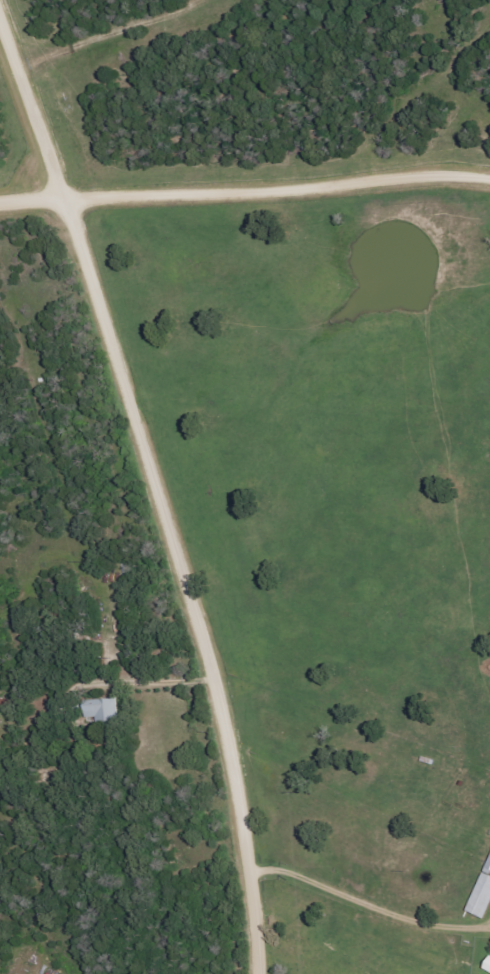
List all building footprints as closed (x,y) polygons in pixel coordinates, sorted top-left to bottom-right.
[(85,702),(86,725),(118,724),(117,700),(85,702)] [(486,919),(489,908),(489,855),(468,912),(486,919)]
